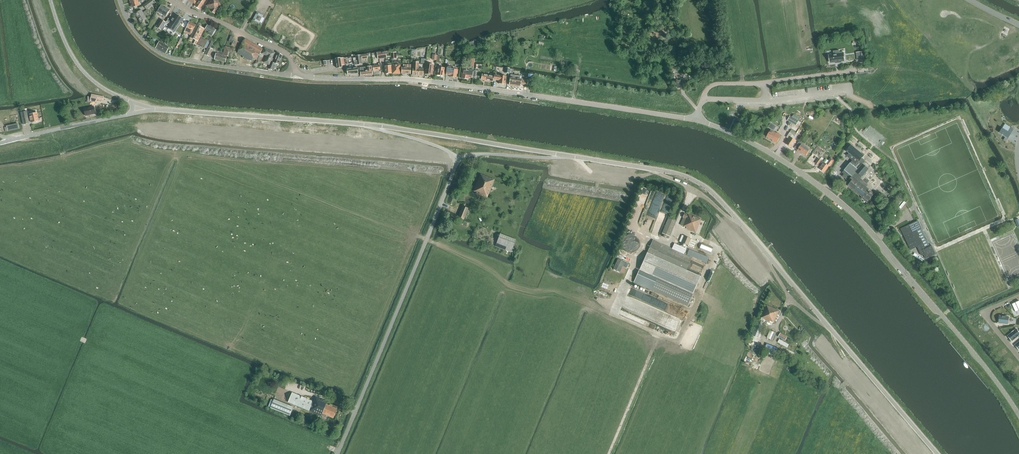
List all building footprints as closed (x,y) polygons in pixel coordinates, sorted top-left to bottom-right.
[(143,5),(146,9),(154,3),(152,0),(150,0),(143,5)] [(206,0),(198,0),(194,6),(199,9),(206,0)] [(218,0),(210,0),(206,6),(211,9),(210,11),(215,14),(222,3),(218,0)] [(166,17),(170,10),(162,5),(157,11),(166,17)] [(145,15),(147,14),(145,11),(143,13),(141,10),(135,13),(141,23),(147,19),(145,15)] [(253,21),(261,25),(265,17),(257,13),(253,21)] [(182,19),(176,15),(173,19),(173,18),(171,20),(172,21),(171,22),(167,20),(161,29),(167,32),(170,27),(175,30),(182,19)] [(161,19),(157,27),(161,29),(165,22),(161,19)] [(182,32),(185,28),(188,22),(185,20),(182,26),(180,31),(182,32)] [(189,22),(184,32),(189,34),(190,32),(192,33),(196,25),(189,22)] [(197,25),(192,34),(191,38),(196,40),(194,43),(196,45),(205,29),(197,25)] [(205,29),(209,32),(208,33),(209,33),(208,34),(211,36),(213,34),(215,30),(207,25),(205,29)] [(201,38),(198,43),(197,44),(202,47),(203,46),(206,48),(209,43),(201,38)] [(245,39),(237,53),(251,61),(253,58),(256,60),(263,49),(245,39)] [(165,54),(169,47),(159,42),(156,48),(165,54)] [(229,52),(233,53),(235,49),(225,46),(223,55),(216,53),(215,59),(226,62),(227,56),(228,56),(229,52)] [(275,53),(265,48),(262,54),(266,56),(263,62),(269,65),(275,53)] [(834,54),(829,55),(830,63),(835,62),(835,63),(841,62),(841,60),(844,60),(843,52),(840,52),(839,50),(833,51),(834,54)] [(282,55),(277,52),(273,62),(272,62),(269,69),(272,70),(275,63),(278,65),(282,55)] [(336,59),(337,68),(342,67),(342,65),(345,65),(344,58),(336,59)] [(468,71),(462,70),(461,74),(462,74),(462,78),(468,79),(468,77),(472,78),(473,77),(473,71),(473,70),(475,59),(470,58),(468,71)] [(423,76),(423,68),(419,68),(419,62),(413,62),(413,75),(423,76)] [(432,74),(434,64),(426,63),(425,73),(432,74)] [(410,74),(411,64),(407,64),(407,67),(402,67),(402,74),(410,74)] [(372,75),(372,66),(366,67),(360,68),(360,71),(361,76),(372,75)] [(446,75),(450,75),(450,77),(456,78),(457,74),(458,70),(451,69),(451,67),(447,66),(446,75)] [(444,76),(445,68),(438,67),(437,70),(436,70),(435,72),(437,73),(437,75),(444,76)] [(505,84),(506,76),(499,75),(497,75),(497,74),(495,74),(494,75),(494,80),(499,80),(498,83),(505,84)] [(528,80),(510,77),(509,85),(520,87),(521,84),(527,85),(528,80)] [(84,109),(86,116),(96,114),(94,106),(84,109)] [(23,124),(29,123),(27,111),(21,112),(23,124)] [(37,113),(30,114),(31,123),(39,121),(37,113)] [(792,117),(790,116),(788,120),(796,125),(801,117),(794,114),(792,117)] [(752,125),(746,122),(743,130),(749,133),(752,125)] [(1008,138),(1014,129),(1011,127),(1008,132),(1002,128),(1000,133),(1008,138)] [(771,130),(767,137),(773,140),(773,141),(777,143),(782,135),(777,132),(777,133),(771,130)] [(792,148),(797,141),(791,137),(793,134),(795,136),(797,133),(791,130),(787,137),(789,139),(786,144),(792,148)] [(795,148),(797,150),(797,151),(800,153),(800,152),(806,156),(810,149),(799,142),(795,148)] [(853,160),(843,173),(844,174),(843,176),(850,183),(848,185),(863,197),(869,190),(866,187),(868,185),(860,179),(862,177),(869,169),(863,164),(866,161),(862,158),(864,155),(851,145),(847,151),(850,153),(848,156),(847,155),(853,160)] [(822,165),(819,168),(825,172),(829,166),(830,166),(834,160),(831,158),(829,161),(826,159),(824,162),(819,159),(816,163),(818,165),(819,163),(822,165)] [(494,180),(480,174),(474,190),(474,191),(477,193),(487,197),(494,180)] [(863,197),(862,198),(867,202),(871,198),(872,198),(873,197),(873,196),(874,194),(871,192),(871,193),(869,191),(870,190),(869,190),(863,197)] [(458,217),(464,220),(468,208),(462,206),(458,217)] [(684,213),(680,224),(683,226),(687,228),(686,229),(695,232),(701,219),(688,213),(687,214),(684,213)] [(668,218),(662,233),(670,236),(676,221),(668,218)] [(921,250),(925,248),(917,230),(921,228),(918,221),(901,229),(911,250),(917,247),(922,256),(924,255),(921,250)] [(511,252),(516,240),(500,234),(495,246),(511,252)] [(640,244),(640,243),(639,241),(639,240),(638,238),(637,237),(636,236),(634,235),(632,235),(630,234),(629,235),(627,235),(625,236),(624,237),(623,239),(622,240),(622,242),(622,244),(622,245),(623,247),(623,249),(625,250),(626,251),(628,252),(629,252),(631,252),(633,252),(635,251),(636,250),(637,250),(638,248),(639,247),(640,245),(640,244)] [(691,239),(684,235),(682,235),(679,241),(681,242),(688,245),(691,239)] [(675,243),(672,248),(653,240),(646,254),(685,272),(692,257),(684,254),(686,248),(681,246),(675,243)] [(699,249),(710,254),(713,248),(702,243),(699,249)] [(932,245),(928,247),(925,248),(921,250),(924,255),(924,254),(926,259),(936,254),(932,245)] [(707,263),(710,257),(690,249),(687,254),(703,261),(703,262),(707,263)] [(688,305),(693,295),(701,278),(685,272),(646,254),(639,270),(634,281),(652,289),(688,305)] [(620,272),(625,262),(618,259),(613,269),(620,272)] [(767,305),(764,311),(762,318),(770,321),(774,323),(778,314),(780,315),(781,312),(779,311),(767,305)] [(758,338),(764,322),(757,319),(751,335),(758,338)] [(1008,336),(1012,341),(1018,335),(1018,332),(1016,329),(1014,331),(1014,330),(1011,332),(1012,333),(1008,336)] [(776,333),(770,330),(767,338),(773,340),(776,333)] [(780,339),(778,342),(788,347),(790,344),(780,339)] [(775,349),(767,345),(766,345),(764,349),(764,351),(774,356),(777,349),(775,349)] [(327,402),(316,397),(314,401),(313,401),(292,392),(288,402),(321,416),(323,413),(333,418),(337,409),(326,404),(327,402)] [(271,408),(290,416),(294,407),(274,399),(271,408)]
